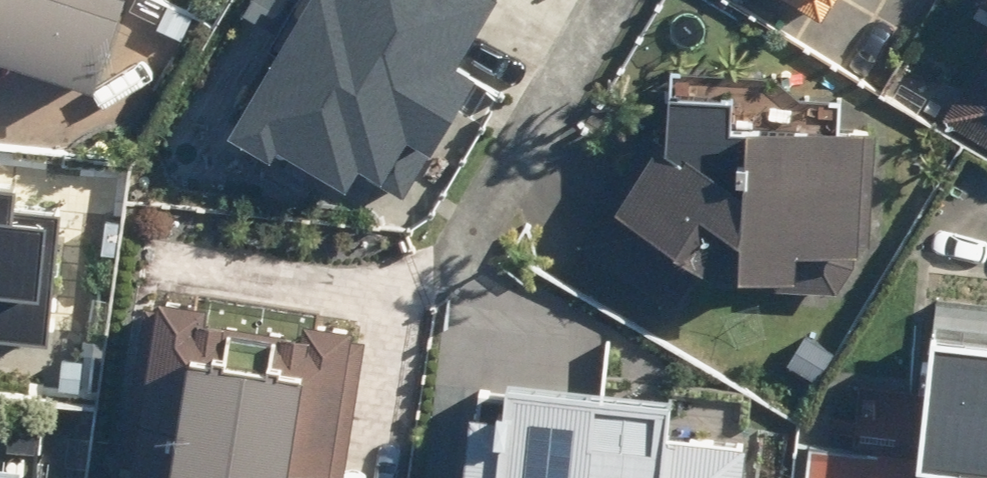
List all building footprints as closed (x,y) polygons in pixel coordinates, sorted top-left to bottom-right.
[(93,87),(117,7),(95,0),(0,0),(0,59),(93,87)] [(229,111),(278,139),(284,129),(351,167),(358,155),(411,186),(482,62),(466,53),(496,0),(293,0),(229,111)] [(825,20),(837,0),(789,0),(825,20)] [(978,17),(986,22),(986,1),(978,17)] [(950,127),(986,146),(986,58),(950,127)] [(845,102),(813,100),(785,76),(677,70),(675,97),(668,97),(665,141),(650,133),(576,242),(683,308),(708,267),(801,273),(802,251),(870,255),(877,128),(844,126),(845,102)] [(48,341),(59,207),(18,204),(21,177),(0,175),(0,336),(48,341)] [(163,289),(138,477),(352,477),(374,318),(163,289)] [(940,330),(936,397),(874,393),(871,451),(801,447),(799,477),(986,477),(986,332),(940,330)] [(473,477),(783,477),(787,429),(747,426),(749,401),(506,380),(505,396),(480,394),(473,477)] [(28,443),(0,441),(0,477),(26,477),(28,443)]
